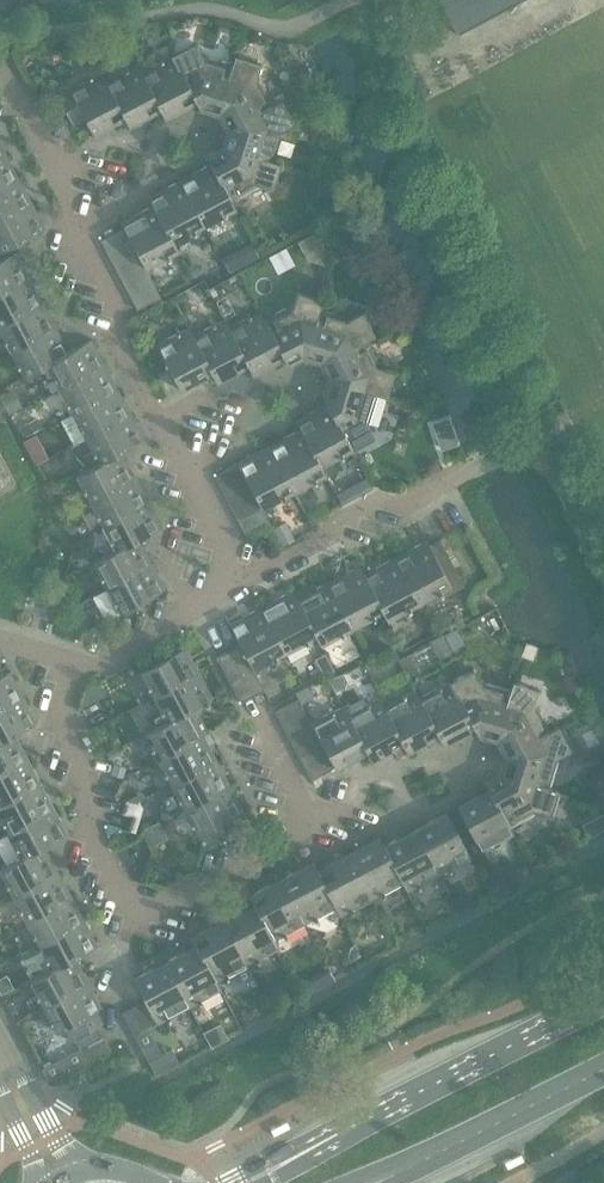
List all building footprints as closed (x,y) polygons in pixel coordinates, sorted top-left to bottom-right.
[(459,37),(526,0),(439,0),(459,37)] [(215,114),(232,68),(201,58),(195,46),(172,58),(194,101),(198,109),(215,114)] [(194,101),(172,58),(142,74),(159,109),(163,117),(194,101)] [(272,107),(257,78),(261,67),(235,58),(232,68),(215,114),(225,133),(272,107)] [(159,109),(142,74),(138,66),(107,82),(124,118),(128,126),(159,109)] [(124,118),(107,82),(103,74),(59,97),(73,124),(84,118),(93,134),(124,118)] [(270,165),(281,134),(292,128),(279,104),(272,107),(225,133),(220,149),(270,165)] [(272,193),(280,168),(270,165),(220,149),(205,156),(210,165),(231,202),(257,188),(272,193)] [(6,153),(0,157),(0,189),(20,179),(6,153)] [(231,202),(210,165),(179,181),(203,227),(235,210),(231,202)] [(20,179),(0,189),(0,221),(33,204),(20,179)] [(203,227),(179,181),(147,197),(152,206),(153,206),(173,243),(174,242),(203,227)] [(33,204),(0,221),(0,254),(47,230),(33,204)] [(173,243),(153,206),(152,206),(121,223),(124,228),(130,240),(136,252),(143,263),(145,269),(179,251),(174,242),(173,243)] [(108,252),(130,240),(124,228),(101,240),(108,252)] [(114,264),(136,252),(130,240),(108,252),(114,264)] [(226,252),(231,268),(261,258),(256,243),(226,252)] [(31,276),(18,251),(0,261),(0,293),(31,276)] [(120,275),(143,263),(136,252),(114,264),(120,275)] [(149,275),(145,269),(143,263),(120,275),(126,287),(149,275)] [(132,299),(155,287),(149,275),(126,287),(132,299)] [(44,301),(31,276),(0,293),(0,325),(44,301)] [(138,311),(161,299),(155,287),(132,299),(138,311)] [(301,358),(320,310),(323,300),(296,292),(293,303),(264,319),(283,357),(288,365),(301,358)] [(57,326),(44,301),(0,325),(0,331),(11,352),(57,326)] [(366,341),(375,336),(363,313),(350,319),(320,310),(301,358),(320,364),(366,341)] [(283,357),(264,319),(260,311),(230,327),(248,364),(253,373),(283,357)] [(248,364),(230,327),(225,318),(193,336),(212,373),(216,381),(248,364)] [(71,352),(70,351),(57,326),(11,352),(25,377),(47,366),(47,365),(71,352)] [(212,373),(193,336),(188,328),(156,345),(180,390),(212,373)] [(106,365),(92,339),(70,351),(71,352),(47,365),(47,366),(60,390),(106,365)] [(393,373),(381,369),(366,341),(320,364),(328,379),(378,395),(386,398),(393,373)] [(119,390),(106,365),(60,390),(73,415),(119,390)] [(368,427),(378,395),(328,379),(324,394),(321,395),(326,405),(352,450),(374,438),(368,427)] [(133,416),(119,390),(73,415),(86,440),(133,416)] [(9,415),(21,409),(12,391),(0,397),(9,415)] [(352,450),(326,405),(295,422),(299,430),(321,467),(352,450)] [(146,441),(133,416),(86,440),(99,464),(99,465),(124,452),(125,453),(146,441)] [(25,438),(43,429),(38,419),(19,428),(25,438)] [(433,425),(441,451),(458,446),(449,419),(433,425)] [(321,467),(299,430),(269,446),(293,492),(325,475),(321,467)] [(24,443),(36,464),(47,458),(36,437),(24,443)] [(293,492),(269,446),(237,463),(238,464),(244,476),(251,488),(257,499),(262,509),(293,492)] [(137,476),(125,453),(124,452),(99,465),(99,464),(77,475),(90,500),(137,476)] [(0,453),(0,488),(14,480),(0,453)] [(221,488),(244,476),(238,464),(215,477),(221,488)] [(103,525),(150,501),(137,476),(90,500),(103,525)] [(228,500),(251,488),(244,476),(221,488),(228,500)] [(234,511),(257,499),(251,488),(228,500),(234,511)] [(263,511),(262,509),(257,499),(234,511),(240,523),(263,511)] [(164,528),(150,501),(103,525),(117,550),(117,551),(141,539),(142,540),(164,528)] [(246,535),(269,522),(263,511),(240,523),(246,535)] [(108,588),(154,563),(142,540),(141,539),(117,551),(117,550),(95,562),(108,588)] [(465,589),(441,543),(430,549),(428,545),(397,561),(419,606),(439,596),(442,601),(465,589)] [(419,606),(397,561),(365,578),(384,613),(388,622),(419,606)] [(168,590),(154,563),(108,588),(122,614),(168,590)] [(384,613),(365,578),(361,569),(329,585),(352,630),(384,613)] [(352,630),(329,585),(299,601),(317,638),(321,646),(352,630)] [(317,638),(299,601),(293,591),(261,608),(286,654),(317,638)] [(286,654),(261,608),(229,625),(240,646),(253,671),(286,654)] [(253,671),(240,646),(229,652),(242,677),(253,671)] [(200,674),(187,649),(141,673),(154,698),(200,674)] [(242,677),(229,652),(218,658),(231,682),(242,677)] [(28,696),(14,670),(0,678),(0,711),(28,696)] [(497,741),(511,692),(481,683),(474,670),(451,682),(476,728),(480,736),(497,741)] [(265,692),(253,671),(242,677),(253,698),(265,692)] [(200,706),(213,699),(200,674),(154,698),(160,710),(146,717),(152,730),(167,722),(167,723),(189,712),(200,706)] [(253,698),(242,677),(231,682),(242,704),(253,698)] [(476,728),(451,682),(423,698),(441,737),(445,745),(476,728)] [(549,731),(534,703),(538,690),(514,682),(511,692),(497,741),(505,756),(549,731)] [(441,737),(423,698),(418,689),(385,707),(404,745),(409,754),(441,737)] [(41,721),(28,696),(0,711),(0,742),(14,735),(15,735),(41,721)] [(404,745),(385,707),(381,699),(349,716),(367,754),(372,762),(404,745)] [(282,724),(304,712),(298,700),(275,712),(282,724)] [(202,736),(209,732),(200,715),(203,713),(200,706),(189,712),(167,723),(167,722),(152,730),(144,734),(158,759),(202,736)] [(367,754),(349,716),(344,707),(312,725),(317,735),(323,746),(330,758),(336,769),(336,770),(367,754)] [(288,736),(311,723),(304,712),(282,724),(288,736)] [(294,747),(317,735),(312,725),(311,723),(288,736),(294,747)] [(558,757),(570,751),(557,726),(549,731),(505,756),(499,776),(549,788),(558,757)] [(15,735),(14,735),(0,742),(0,774),(27,759),(15,735)] [(300,759),(323,746),(317,735),(294,747),(300,759)] [(215,761),(202,736),(158,759),(172,785),(215,761)] [(307,770),(330,758),(323,746),(300,759),(307,770)] [(313,782),(336,769),(330,758),(307,770),(313,782)] [(40,783),(27,759),(0,774),(0,804),(40,783)] [(228,786),(215,761),(172,785),(184,809),(228,786)] [(550,817),(558,790),(549,788),(499,776),(486,783),(490,791),(510,828),(537,813),(550,817)] [(40,783),(0,804),(0,819),(8,833),(53,808),(40,783)] [(222,824),(242,813),(228,786),(184,809),(205,848),(228,835),(222,824)] [(510,828),(490,791),(458,809),(482,853),(515,836),(510,828)] [(68,835),(53,808),(8,833),(21,858),(21,859),(44,847),(44,848),(68,835)] [(471,860),(447,814),(415,831),(439,877),(471,860)] [(603,828),(603,814),(587,823),(592,834),(603,828)] [(439,877),(415,831),(384,848),(383,848),(403,884),(402,885),(407,894),(439,877)] [(403,884),(383,848),(384,848),(380,838),(347,856),(371,901),(402,885),(403,884)] [(44,848),(44,847),(21,859),(21,858),(0,869),(0,873),(12,895),(56,871),(44,848)] [(371,901),(347,856),(318,871),(317,872),(336,908),(335,909),(340,918),(371,901)] [(336,908),(317,872),(318,871),(313,862),(280,879),(304,925),(335,909),(336,908)] [(70,897),(56,871),(12,895),(25,921),(70,897)] [(304,925),(280,879),(248,896),(253,905),(254,905),(273,941),(274,941),(304,925)] [(83,922),(70,897),(25,921),(39,946),(83,922)] [(254,905),(253,905),(223,921),(248,967),(278,950),(274,941),(273,941),(254,905)] [(248,967),(223,921),(191,938),(196,947),(197,946),(216,983),(217,983),(248,967)] [(97,947),(83,922),(39,946),(51,970),(52,970),(74,959),(97,947)] [(197,946),(196,947),(165,963),(189,1009),(221,992),(217,983),(216,983),(197,946)] [(87,984),(74,959),(52,970),(51,970),(29,981),(43,1007),(87,984)] [(189,1009),(165,963),(133,980),(145,1002),(156,1025),(157,1026),(189,1009)] [(100,1009),(92,993),(87,984),(43,1007),(56,1033),(59,1031),(60,1033),(72,1042),(74,1041),(97,1028),(90,1015),(100,1009)] [(156,1025),(145,1002),(133,1008),(145,1031),(156,1025)] [(145,1031),(133,1008),(122,1014),(134,1037),(145,1031)] [(80,1052),(103,1039),(97,1028),(74,1041),(80,1052)] [(86,1062),(109,1050),(103,1039),(80,1052),(86,1062)] [(62,1074),(56,1063),(44,1069),(50,1080),(62,1074)]
